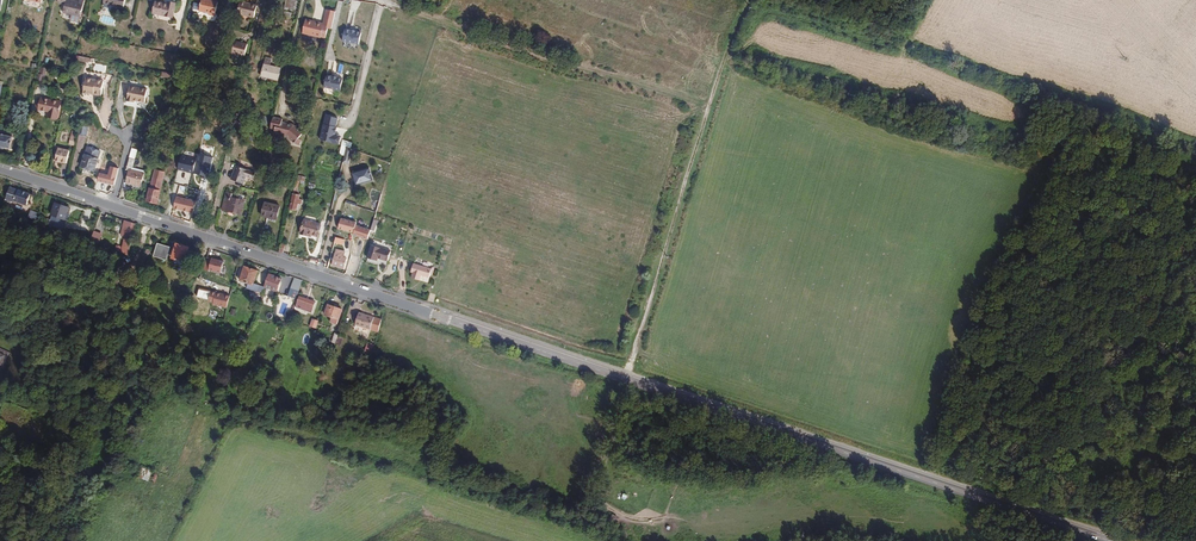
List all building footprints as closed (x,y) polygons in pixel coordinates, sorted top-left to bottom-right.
[(86,0),(81,0),(81,2),(70,0),(60,0),(59,3),(67,5),(65,12),(83,16),(86,0)] [(179,4),(162,0),(159,0),(156,11),(176,15),(179,4)] [(221,0),(204,0),(202,8),(212,10),(212,12),(213,13),(218,14),(221,0)] [(297,1),(292,0),(287,0),(285,7),(289,8),(295,10),(297,1)] [(252,16),(254,6),(240,3),(238,13),(252,16)] [(329,30),(334,12),(325,10),(321,24),(305,20),(302,33),(321,39),(321,38),(325,39),(328,29),(329,30)] [(362,43),(365,32),(360,30),(354,28),(354,29),(349,28),(346,39),(362,43)] [(247,56),(250,44),(238,41),(235,53),(247,56)] [(281,81),(284,68),(273,65),(268,64),(264,76),(281,81)] [(45,76),(47,69),(40,67),(40,70),(37,82),(42,83),(44,76),(45,76)] [(342,90),(345,78),(340,77),(341,76),(335,75),(334,76),(329,74),(326,86),(342,90)] [(104,93),(106,78),(88,75),(85,89),(92,91),(93,89),(96,90),(97,92),(104,93)] [(148,101),(151,87),(132,83),(130,99),(137,100),(138,99),(148,101)] [(60,117),(64,100),(57,98),(57,99),(44,96),(41,108),(54,111),(53,116),(60,117)] [(250,126),(253,117),(243,115),(241,124),(250,126)] [(342,137),(336,136),(337,131),(335,130),(338,118),(326,115),(320,142),(332,144),(332,145),(340,146),(342,137)] [(304,134),(296,125),(284,122),(285,120),(275,117),(275,118),(272,127),(277,129),(276,132),(281,134),(280,135),(287,137),(288,135),(298,145),(302,141),(300,139),(304,134)] [(81,125),(79,134),(88,136),(90,127),(81,125)] [(15,137),(14,137),(14,135),(0,131),(0,149),(11,152),(15,137)] [(101,159),(103,151),(89,146),(86,154),(101,159)] [(349,165),(352,150),(346,147),(343,163),(349,165)] [(68,165),(72,152),(60,149),(57,162),(68,165)] [(101,159),(86,154),(81,166),(96,171),(101,159)] [(198,158),(182,154),(178,169),(194,173),(198,158)] [(133,169),(136,158),(131,156),(127,169),(131,170),(128,182),(129,182),(138,184),(142,185),(146,173),(133,169)] [(98,181),(115,185),(119,167),(111,165),(109,174),(100,172),(98,181)] [(245,184),(248,177),(255,179),(257,173),(237,165),(232,180),(245,184)] [(159,202),(163,189),(162,189),(167,170),(158,168),(153,186),(149,199),(159,202)] [(373,182),(369,169),(352,174),(356,187),(373,182)] [(297,213),(299,206),(301,207),(303,202),(300,201),(301,197),(298,196),(299,191),(301,182),(302,182),(303,178),(298,176),(289,211),(297,213)] [(16,200),(20,189),(13,186),(9,197),(16,200)] [(27,204),(32,192),(21,188),(20,189),(16,200),(27,204)] [(243,216),(247,203),(234,199),(235,195),(229,193),(223,210),(243,216)] [(196,200),(177,196),(174,208),(194,212),(196,200)] [(68,221),(72,209),(57,204),(53,216),(68,221)] [(277,220),(280,208),(266,204),(262,218),(268,220),(269,218),(277,220)] [(39,220),(40,214),(31,211),(29,217),(39,220)] [(49,224),(51,218),(40,214),(39,220),(46,223),(49,224)] [(318,237),(321,225),(304,221),(300,235),(306,236),(307,235),(318,237)] [(135,236),(138,224),(132,222),(129,234),(135,236)] [(92,239),(100,242),(103,233),(94,231),(92,239)] [(131,250),(135,236),(129,234),(128,234),(124,248),(131,250)] [(344,245),(346,239),(336,237),(335,242),(344,245)] [(186,259),(190,245),(178,241),(178,242),(176,242),(173,255),(174,255),(174,256),(186,259)] [(167,259),(170,246),(158,243),(154,255),(167,259)] [(388,263),(392,253),(372,246),(368,259),(377,263),(378,259),(388,263)] [(343,270),(346,260),(343,259),(344,253),(336,251),(331,266),(343,270)] [(224,261),(212,258),(209,270),(221,273),(224,261)] [(428,278),(431,270),(414,264),(411,273),(413,273),(411,277),(420,281),(422,276),(428,278)] [(253,284),(258,270),(245,266),(240,280),(253,284)] [(278,291),(283,278),(270,273),(265,286),(278,291)] [(303,280),(294,277),(288,295),(296,298),(303,280)] [(230,294),(211,290),(208,301),(214,303),(213,304),(227,307),(230,294)] [(312,308),(315,301),(299,296),(296,307),(302,309),(303,305),(312,308)] [(343,320),(346,309),(333,305),(329,315),(343,320)] [(370,331),(374,319),(359,314),(355,326),(370,331)] [(343,320),(329,315),(327,321),(341,325),(343,320)] [(315,328),(318,321),(312,319),(310,326),(315,328)] [(153,473),(141,468),(137,477),(148,483),(153,473)] [(618,518),(613,515),(610,520),(615,523),(618,518)]
